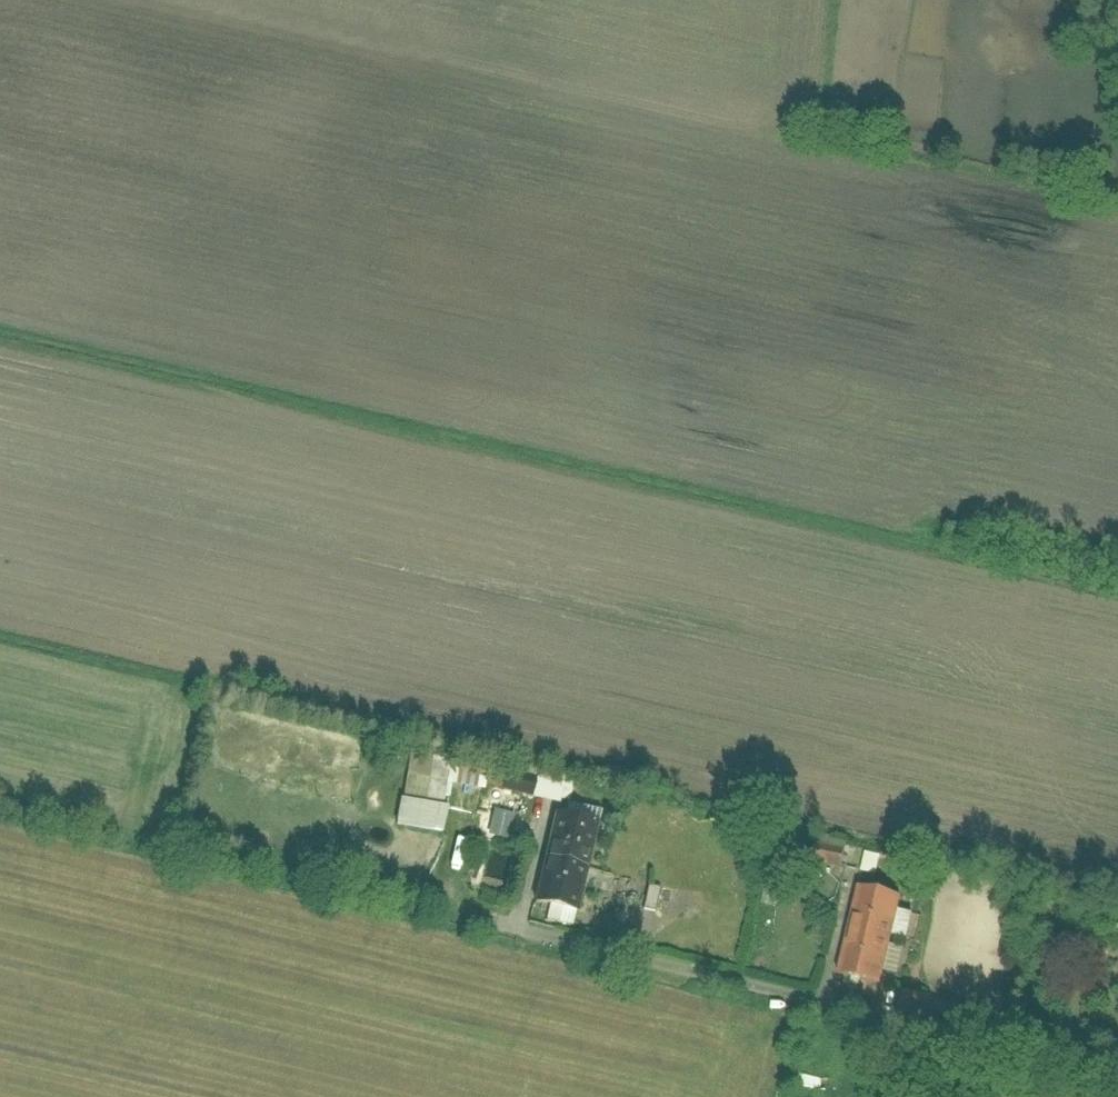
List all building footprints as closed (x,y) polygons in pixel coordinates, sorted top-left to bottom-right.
[(410,749),(403,799),(447,805),(454,755),(410,749)] [(508,769),(503,792),(562,806),(567,783),(508,769)] [(397,803),(393,829),(443,836),(447,811),(397,803)] [(558,818),(538,907),(580,917),(600,827),(558,818)] [(863,893),(843,976),(882,985),(902,903),(863,893)]
